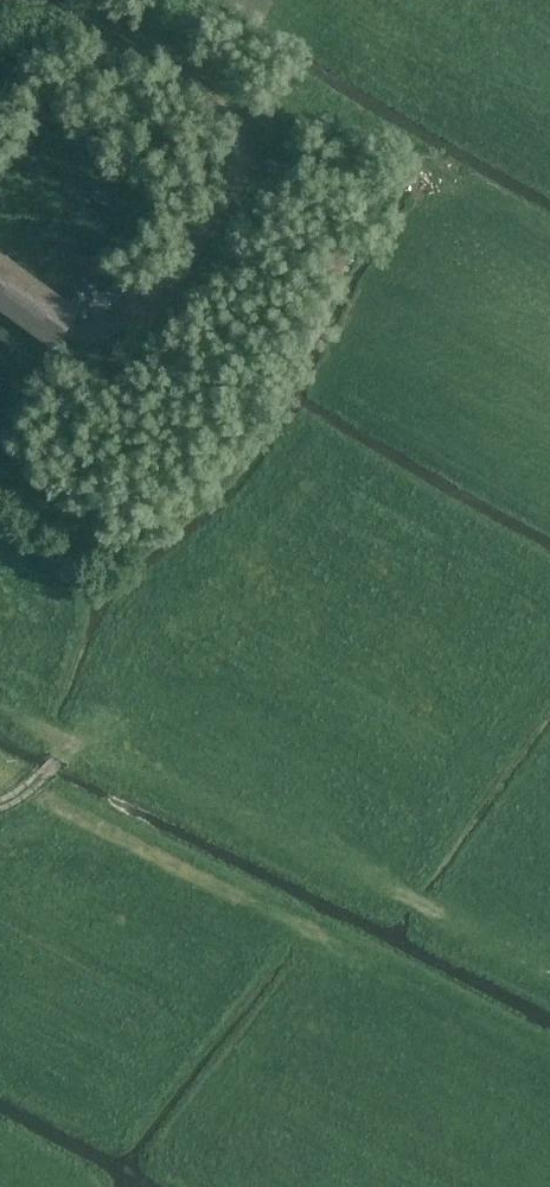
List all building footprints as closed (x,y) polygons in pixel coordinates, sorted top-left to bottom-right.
[(0,243),(0,305),(44,338),(73,295),(0,243)]
